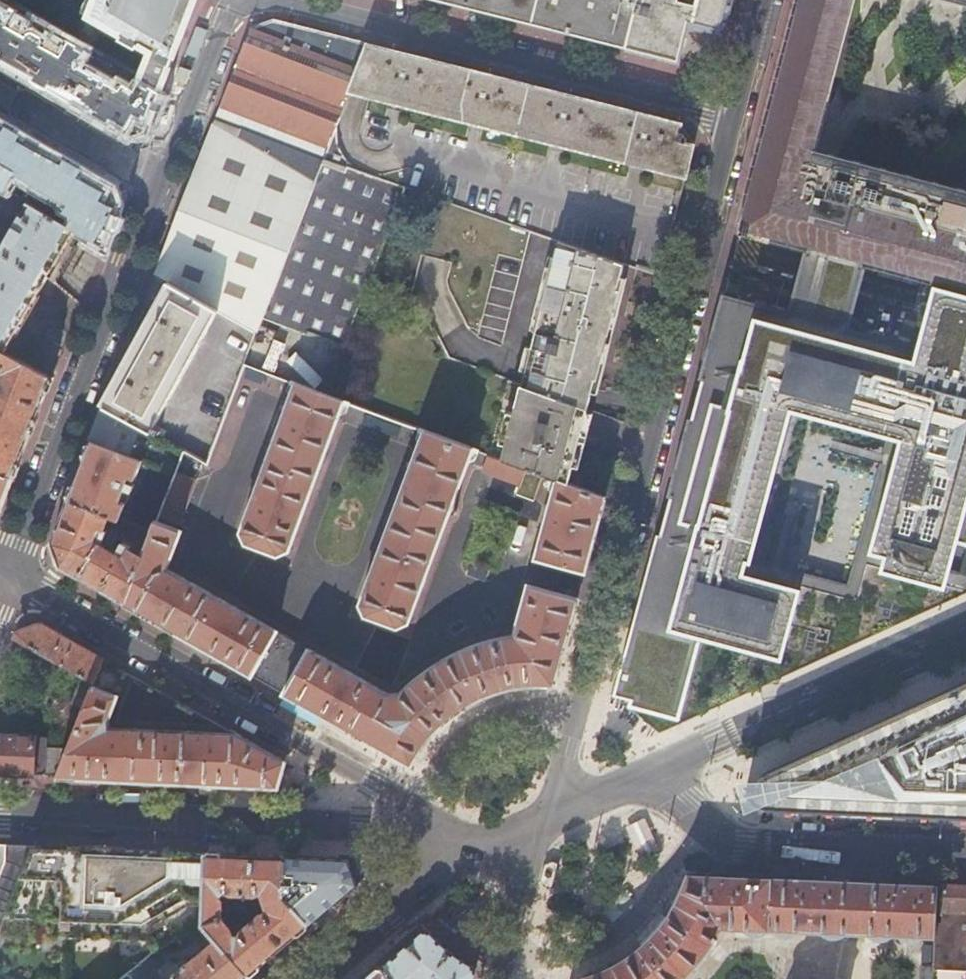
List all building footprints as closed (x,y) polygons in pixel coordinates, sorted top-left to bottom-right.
[(83,104),(136,135),(146,131),(161,92),(141,80),(135,90),(121,83),(119,86),(82,64),(90,50),(69,39),(63,49),(58,46),(64,35),(26,13),(20,23),(14,20),(20,10),(3,0),(0,0),(0,56),(83,104)] [(97,0),(89,0),(85,12),(92,15),(97,0)] [(92,15),(91,16),(124,35),(122,40),(138,49),(141,45),(153,52),(141,80),(161,92),(197,0),(97,0),(92,15)] [(642,0),(441,0),(449,2),(538,25),(608,44),(630,49),(642,0)] [(630,49),(677,62),(686,29),(687,26),(704,30),(722,34),(731,0),(642,0),(630,49)] [(738,229),(802,245),(862,262),(931,280),(965,289),(965,202),(809,160),(852,0),(799,0),(738,229)] [(965,10),(965,0),(927,0),(965,10)] [(214,122),(315,180),(348,96),(358,69),(368,44),(273,20),(250,29),(234,72),(222,102),(214,122)] [(625,264),(661,277),(679,205),(685,181),(688,172),(694,145),(682,125),(511,81),(368,44),(358,69),(348,96),(315,180),(261,319),(345,350),(371,279),(406,187),(528,230),(558,241),(625,264)] [(1,84),(0,86),(0,100),(8,105),(15,92),(1,84)] [(218,312),(256,334),(261,319),(315,180),(214,122),(210,133),(178,217),(155,275),(172,285),(218,312)] [(0,127),(0,186),(9,191),(17,177),(65,205),(64,207),(66,208),(65,211),(76,217),(71,227),(76,229),(102,245),(118,205),(114,193),(0,127)] [(28,202),(12,229),(0,250),(0,350),(5,353),(25,318),(48,278),(54,267),(61,256),(76,229),(71,227),(28,202)] [(521,384),(587,408),(606,337),(625,264),(558,241),(521,384)] [(722,294),(663,512),(620,671),(613,696),(611,704),(628,707),(627,715),(674,726),(695,649),(776,670),(800,587),(857,602),(867,567),(881,570),(877,583),(940,599),(954,548),(965,552),(965,289),(931,280),(914,347),(846,330),(862,262),(802,245),(797,266),(791,289),(785,313),(722,294)] [(138,347),(104,407),(140,427),(162,438),(165,433),(154,427),(218,312),(172,285),(138,347)] [(318,348),(270,343),(266,373),(315,378),(318,348)] [(5,353),(0,350),(0,471),(13,479),(28,438),(30,438),(34,429),(37,420),(35,419),(51,378),(5,353)] [(283,389),(287,391),(290,382),(244,365),(240,376),(282,392),(283,389)] [(552,479),(567,485),(571,468),(577,445),(586,411),(587,408),(521,384),(507,379),(502,398),(514,402),(511,414),(503,444),(499,459),(552,479)] [(249,386),(238,381),(207,463),(217,469),(249,386)] [(290,382),(287,391),(291,399),(241,533),(246,544),(278,556),(289,550),(338,416),(345,412),(349,404),(344,402),(327,396),(290,382)] [(349,404),(345,412),(365,420),(399,433),(417,440),(421,430),(349,404)] [(140,427),(104,407),(98,424),(91,443),(128,458),(140,427)] [(577,445),(571,468),(578,470),(585,443),(592,413),(586,411),(577,445)] [(498,443),(503,444),(511,414),(506,412),(498,443)] [(417,440),(420,447),(361,606),(366,616),(397,628),(408,622),(466,466),(472,449),(426,432),(421,430),(417,440)] [(128,458),(91,443),(80,471),(68,500),(119,520),(129,493),(123,491),(125,487),(131,489),(141,463),(128,458)] [(472,449),(466,466),(477,470),(476,473),(519,489),(516,495),(524,499),(533,502),(539,487),(548,491),(552,479),(499,459),(472,449)] [(253,676),(278,633),(167,570),(180,532),(167,526),(193,457),(183,451),(174,475),(152,532),(149,539),(143,555),(125,603),(253,676)] [(13,479),(0,471),(0,512),(13,479)] [(552,479),(548,491),(553,499),(536,559),(584,572),(604,498),(567,485),(552,479)] [(131,524),(119,520),(68,500),(59,523),(52,543),(61,567),(80,578),(99,543),(95,541),(94,540),(99,529),(104,531),(108,523),(129,531),(131,524)] [(520,513),(484,501),(463,559),(476,564),(475,566),(491,572),(492,569),(498,572),(520,513)] [(149,539),(152,532),(131,524),(129,531),(149,539)] [(112,596),(125,603),(143,555),(133,550),(133,549),(125,544),(120,554),(107,547),(108,540),(99,543),(80,578),(112,596)] [(311,651),(286,694),(412,765),(413,763),(415,759),(417,755),(419,751),(422,748),(424,744),(427,740),(430,737),(433,733),(436,730),(439,727),(442,723),(445,720),(449,717),(452,715),(456,712),(460,709),(463,707),(467,704),(471,702),(475,700),(479,698),(483,696),(488,694),(492,693),(496,691),(500,690),(505,688),(509,687),(513,686),(518,686),(522,685),(527,684),(531,684),(536,684),(540,684),(545,684),(550,684),(554,684),(577,600),(529,587),(515,637),(509,638),(503,639),(497,640),(491,642),(485,643),(479,645),(473,647),(468,649),(462,652),(457,654),(451,657),(446,660),(440,663),(435,666),(430,670),(425,673),(420,677),(416,681),(411,685),(406,689),(402,693),(400,695),(388,695),(311,651)] [(56,663),(68,641),(50,630),(40,625),(16,634),(14,639),(56,663)] [(311,651),(278,633),(253,676),(277,689),(286,694),(311,651)] [(103,660),(68,641),(56,663),(94,684),(103,660)] [(126,673),(103,660),(94,684),(69,750),(59,777),(83,778),(278,787),(281,775),(284,763),(237,736),(206,734),(110,729),(108,720),(126,673)] [(901,712),(754,779),(745,783),(749,808),(754,808),(808,811),(965,818),(965,683),(901,712)] [(50,776),(59,777),(69,750),(46,749),(47,738),(0,736),(0,774),(50,776)] [(4,917),(32,846),(3,845),(0,845),(0,928),(4,917)] [(4,917),(0,928),(0,935),(149,942),(155,952),(179,938),(203,923),(204,913),(206,854),(89,849),(32,846),(4,917)] [(249,856),(206,854),(204,913),(203,923),(222,916),(223,901),(231,893),(256,895),(259,893),(263,893),(266,901),(284,895),(285,881),(286,858),(249,856)] [(307,859),(286,858),(285,881),(301,882),(301,897),(285,896),(309,925),(315,920),(357,885),(353,871),(349,861),(307,859)] [(768,930),(770,880),(714,878),(692,877),(688,886),(683,897),(672,916),(670,920),(659,933),(652,940),(648,944),(631,957),(625,961),(608,970),(598,974),(583,978),(684,978),(704,959),(725,928),(749,929),(748,932),(752,933),(755,934),(758,934),(762,934),(765,933),(768,932),(768,930)] [(770,880),(768,930),(779,931),(779,933),(782,934),(784,935),(787,935),(791,936),(794,935),(797,934),(799,933),(799,932),(826,933),(826,935),(829,936),(832,937),(835,938),(839,938),(842,937),(845,936),(845,934),(872,935),(872,938),(875,939),(879,940),(882,940),(885,940),(888,939),(891,938),(892,936),(903,936),(903,940),(906,941),(909,941),(913,942),(916,942),(920,941),(922,941),(922,937),(936,938),(939,887),(861,884),(840,883),(770,880)] [(301,882),(285,881),(284,895),(285,896),(301,897),(301,882)] [(936,938),(935,967),(935,978),(965,978),(965,889),(939,887),(936,938)] [(222,916),(203,923),(249,977),(262,965),(309,925),(285,896),(284,895),(266,901),(269,910),(266,913),(261,913),(243,929),(232,928),(222,916)] [(235,912),(252,906),(250,900),(233,906),(235,912)] [(253,911),(252,906),(235,912),(237,917),(253,911)] [(203,923),(179,938),(155,952),(150,955),(129,974),(133,978),(150,978),(151,978),(150,978),(145,973),(156,963),(190,942),(196,938),(204,949),(189,962),(185,958),(178,964),(162,967),(156,972),(162,978),(246,978),(249,977),(203,923)] [(429,930),(428,929),(386,964),(382,968),(392,978),(475,978),(477,969),(475,968),(472,966),(469,964),(465,962),(462,960),(459,958),(456,956),(453,954),(450,952),(447,949),(444,947),(441,944),(438,941),(436,938),(433,936),(431,933),(429,930)] [(935,967),(923,967),(922,978),(935,978),(935,967)] [(382,968),(369,978),(392,978),(382,968)]
